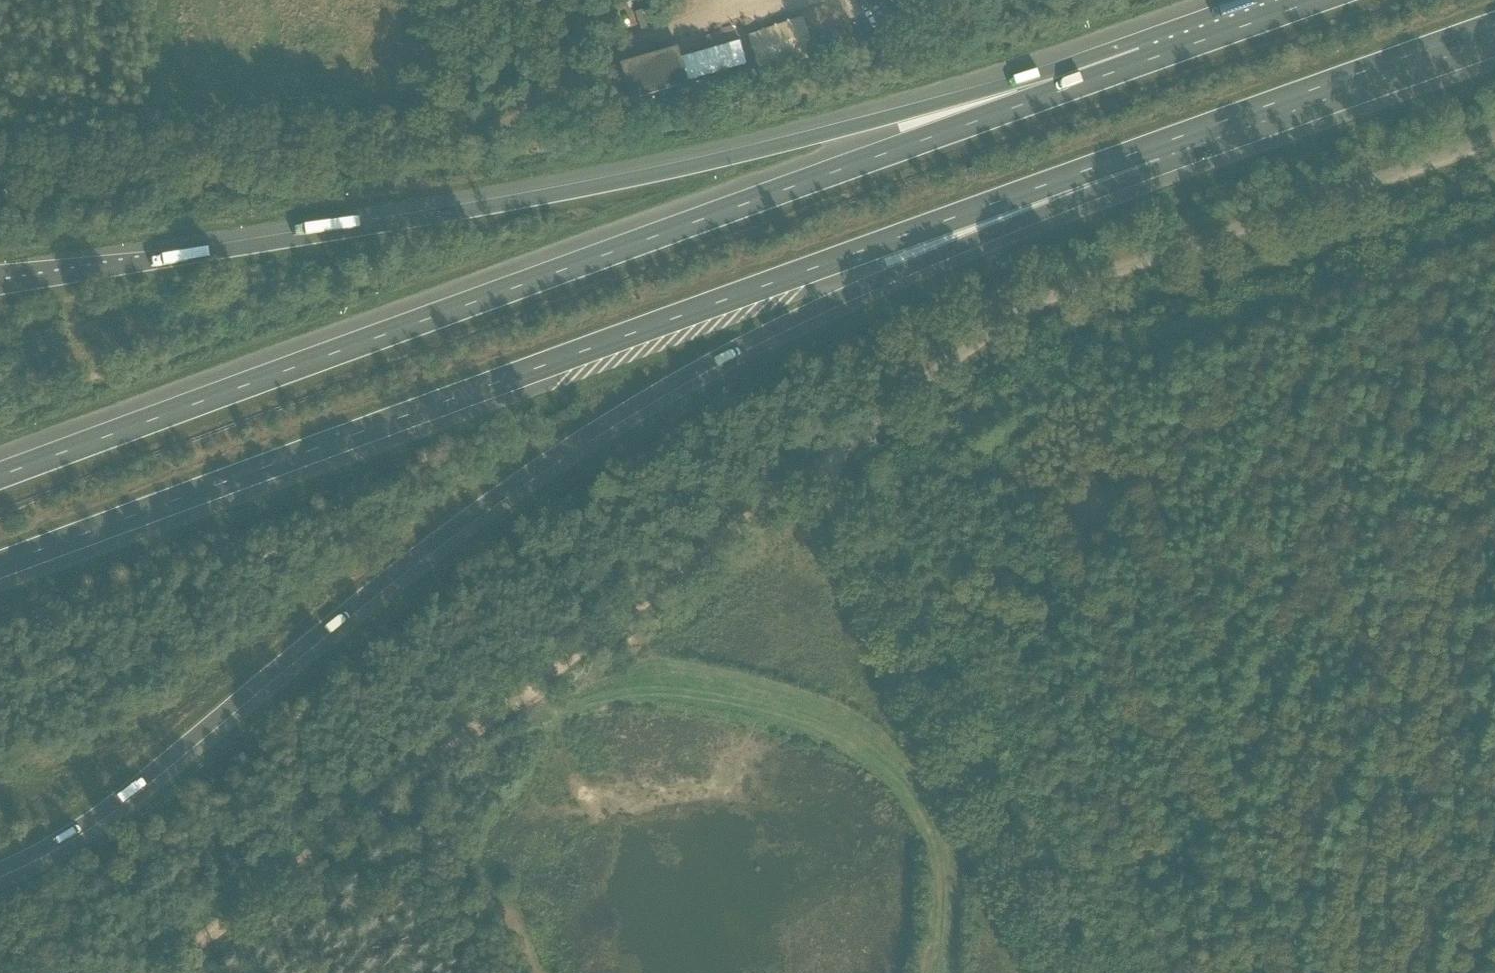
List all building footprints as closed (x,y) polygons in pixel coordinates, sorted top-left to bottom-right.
[(785,25),(750,32),(757,70),(792,63),(785,25)] [(664,53),(661,45),(653,48),(656,55),(621,65),(632,102),(690,86),(679,48),(664,53)]
